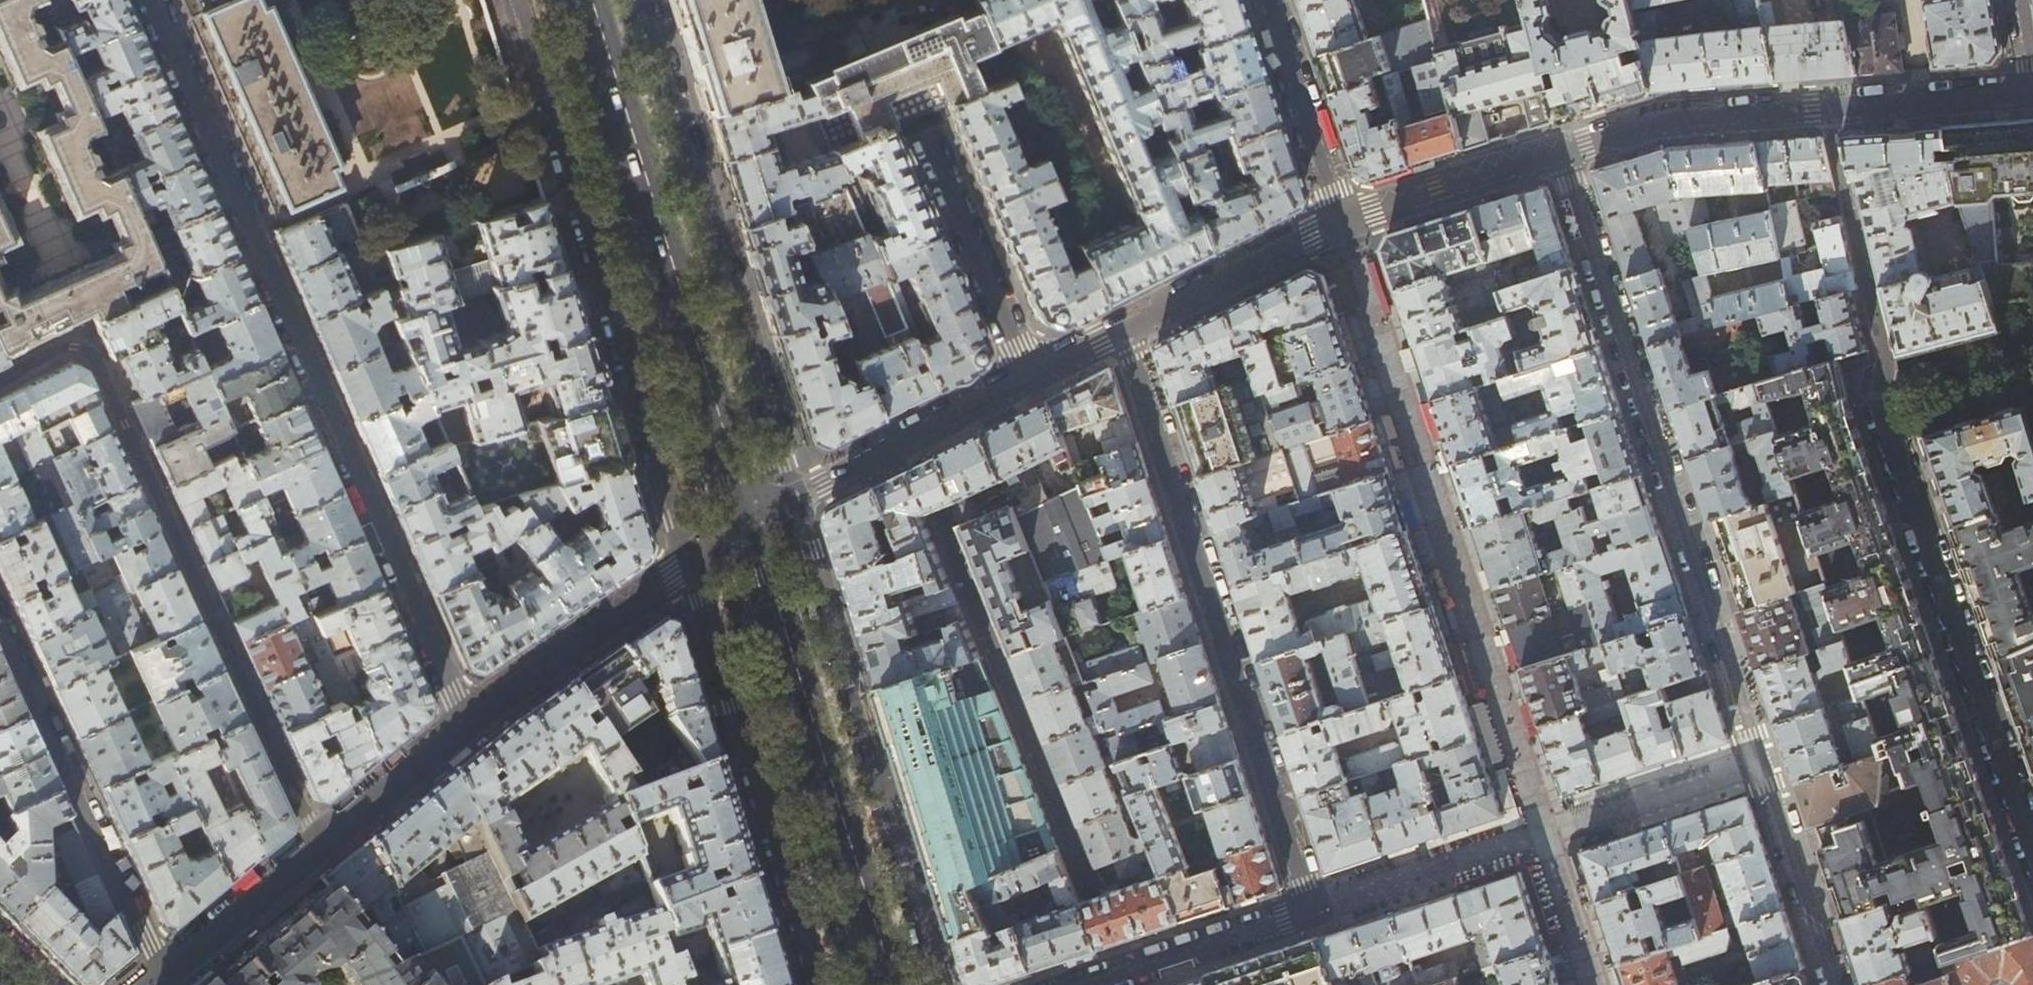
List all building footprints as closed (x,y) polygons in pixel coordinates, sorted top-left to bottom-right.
[(16,84),(38,75),(41,83),(51,79),(58,92),(64,107),(55,111),(58,121),(37,130),(58,177),(73,213),(94,204),(98,213),(106,209),(119,239),(111,243),(115,252),(14,296),(9,287),(1,291),(0,289),(0,351),(1,354),(88,311),(92,319),(127,303),(119,284),(158,265),(146,236),(125,190),(116,169),(101,175),(95,173),(92,165),(94,161),(90,151),(86,151),(87,146),(86,143),(82,142),(84,136),(98,129),(85,100),(76,79),(64,53),(59,42),(45,48),(38,44),(36,38),(38,32),(34,22),(28,22),(31,19),(29,14),(25,15),(27,8),(42,2),(41,0),(0,0),(0,48),(16,84)] [(124,0),(59,0),(44,6),(50,20),(82,6),(89,22),(84,24),(82,20),(55,32),(59,42),(64,53),(76,48),(90,42),(134,23),(124,1),(124,0)] [(189,19),(201,15),(286,205),(336,184),(329,166),(336,162),(265,6),(258,8),(254,0),(231,0),(201,12),(195,0),(181,0),(189,19)] [(705,115),(779,93),(750,0),(670,0),(672,4),(694,77),(705,115)] [(976,10),(992,47),(1051,22),(1056,34),(1057,33),(1131,209),(1129,210),(1134,220),(1076,244),(1081,257),(1084,265),(1101,305),(1154,278),(1206,253),(1189,210),(1176,215),(1167,194),(1181,189),(1169,158),(1166,150),(1143,160),(1132,134),(1142,130),(1143,126),(1142,124),(1154,119),(1152,112),(1144,92),(1142,86),(1122,93),(1113,69),(1118,68),(1119,65),(1118,62),(1131,57),(1127,46),(1123,35),(1119,25),(1104,29),(1104,27),(1100,26),(1094,27),(1083,0),(972,0),(976,10)] [(1117,19),(1151,7),(1164,3),(1173,0),(1110,0),(1117,19)] [(1235,0),(1173,0),(1164,3),(1166,8),(1170,7),(1174,19),(1184,15),(1186,21),(1158,30),(1151,7),(1117,19),(1119,25),(1123,35),(1133,32),(1136,43),(1127,46),(1131,57),(1134,65),(1166,55),(1180,50),(1245,29),(1236,3),(1235,0)] [(1306,10),(1322,56),(1370,39),(1359,8),(1361,7),(1359,0),(1303,0),(1306,10)] [(1434,0),(1425,0),(1428,12),(1437,10),(1434,0)] [(1532,23),(1557,121),(1605,106),(1653,91),(1633,7),(1631,0),(1604,0),(1605,2),(1612,4),(1614,13),(1612,16),(1611,17),(1610,19),(1610,22),(1611,25),(1597,29),(1595,26),(1576,32),(1576,36),(1564,39),(1563,38),(1562,36),(1560,34),(1558,32),(1556,32),(1555,32),(1552,20),(1556,15),(1552,0),(1526,0),(1532,23)] [(1704,33),(1717,86),(1742,84),(1779,81),(1765,27),(1759,0),(1733,0),(1739,29),(1704,33)] [(1926,4),(1937,68),(1996,63),(2005,51),(1996,0),(1928,0),(1926,4)] [(1833,4),(1835,12),(1843,10),(1841,2),(1833,4)] [(1646,5),(1633,7),(1653,91),(1672,90),(1717,86),(1704,33),(1671,37),(1668,17),(1665,17),(1663,10),(1656,10),(1646,5)] [(992,47),(976,10),(802,81),(804,85),(802,86),(828,143),(831,151),(891,127),(946,104),(1005,79),(992,47)] [(1844,14),(1845,21),(1858,74),(1884,72),(1903,71),(1895,14),(1876,17),(1875,10),(1844,14)] [(1430,19),(1370,39),(1322,56),(1326,68),(1334,95),(1385,76),(1441,61),(1435,39),(1430,19)] [(1845,21),(1765,27),(1779,81),(1820,78),(1858,74),(1845,21)] [(142,42),(134,23),(90,42),(101,67),(84,75),(76,79),(85,100),(154,68),(142,42)] [(1557,121),(1532,23),(1500,32),(1498,29),(1494,27),(1492,28),(1475,32),(1472,33),(1470,35),(1469,39),(1469,41),(1447,47),(1444,37),(1435,39),(1441,61),(1464,150),(1490,142),(1481,109),(1523,98),(1531,129),(1548,124),(1557,121)] [(1251,47),(1245,29),(1180,50),(1182,55),(1187,53),(1190,62),(1194,64),(1199,62),(1201,69),(1174,78),(1166,55),(1134,65),(1140,81),(1149,78),(1153,89),(1144,92),(1152,112),(1183,102),(1196,98),(1260,76),(1251,47)] [(84,66),(76,48),(64,53),(76,79),(84,75),(80,68),(84,66)] [(1441,61),(1385,76),(1387,85),(1392,99),(1413,166),(1425,162),(1438,158),(1451,154),(1464,150),(1441,61)] [(174,115),(162,88),(154,68),(85,100),(98,129),(100,134),(105,145),(174,115)] [(1264,88),(1260,76),(1196,98),(1198,102),(1202,101),(1205,110),(1208,111),(1215,109),(1217,116),(1190,125),(1183,102),(1152,112),(1154,119),(1158,127),(1167,124),(1171,135),(1162,139),(1166,150),(1169,158),(1203,147),(1217,143),(1276,124),(1272,112),(1268,100),(1264,88)] [(1387,85),(1385,76),(1334,95),(1346,132),(1360,172),(1366,175),(1373,179),(1413,166),(1392,99),(1381,102),(1376,88),(1387,85)] [(1038,157),(1005,79),(946,104),(969,158),(987,200),(1046,176),(1040,161),(1023,168),(1018,167),(991,102),(1003,97),(1030,160),(1038,157)] [(802,86),(779,93),(705,115),(711,133),(729,193),(739,227),(785,209),(781,198),(784,193),(786,195),(790,195),(802,192),(806,200),(845,184),(840,171),(831,151),(786,165),(774,128),(809,117),(812,123),(809,125),(819,146),(828,143),(802,86)] [(194,160),(184,137),(174,115),(105,145),(114,164),(116,169),(125,190),(194,160)] [(1945,127),(1960,203),(1962,213),(1980,268),(1991,305),(2022,301),(2032,300),(2032,263),(1997,267),(1992,202),(1999,193),(2014,192),(2022,198),(2032,197),(2032,120),(2006,122),(1945,127)] [(1279,135),(1276,124),(1217,143),(1226,169),(1227,173),(1232,172),(1242,168),(1246,179),(1239,181),(1255,228),(1294,208),(1297,201),(1299,195),(1282,141),(1279,135)] [(891,127),(831,151),(840,171),(854,165),(854,163),(860,160),(865,172),(861,174),(867,188),(870,189),(879,214),(881,213),(886,226),(866,234),(876,257),(936,233),(913,180),(891,127)] [(1960,203),(1945,127),(1907,130),(1842,135),(1854,181),(1859,180),(1876,254),(1883,286),(1881,286),(1900,356),(1976,338),(1978,346),(2003,339),(1991,305),(1980,268),(1937,278),(1935,276),(1931,274),(1927,274),(1924,274),(1914,232),(1909,228),(1907,217),(1960,203)] [(105,145),(100,134),(91,138),(105,168),(114,164),(105,145)] [(1771,206),(1808,198),(1830,192),(1836,191),(1824,137),(1797,139),(1757,142),(1767,191),(1771,206)] [(1705,195),(1739,193),(1740,201),(1733,201),(1734,208),(1763,207),(1764,212),(1773,211),(1771,206),(1767,191),(1757,142),(1721,145),(1668,149),(1691,225),(1711,219),(1705,195)] [(1217,189),(1203,147),(1169,158),(1181,189),(1189,210),(1206,253),(1231,240),(1255,228),(1239,181),(1235,183),(1232,172),(1227,173),(1226,169),(1220,171),(1224,187),(1217,189)] [(1601,194),(1620,251),(1640,311),(1652,346),(1720,324),(1712,297),(1705,273),(1691,227),(1691,225),(1668,149),(1630,161),(1594,171),(1601,194)] [(203,182),(194,160),(125,190),(146,236),(163,229),(159,222),(152,225),(150,221),(147,222),(141,208),(160,201),(171,225),(214,206),(203,182)] [(1076,244),(1046,176),(987,200),(1014,264),(1037,317),(1060,326),(1073,319),(1101,305),(1084,265),(1062,273),(1034,205),(1048,200),(1073,260),(1081,257),(1076,244)] [(845,184),(806,200),(789,207),(805,246),(809,254),(816,271),(817,275),(828,300),(862,286),(885,277),(876,257),(866,234),(845,184)] [(1536,190),(1523,194),(1539,245),(1542,254),(1552,251),(1554,259),(1550,261),(1549,256),(1543,257),(1544,261),(1549,275),(1574,267),(1562,229),(1547,186),(1536,190)] [(1501,201),(1475,209),(1493,266),(1500,263),(1499,258),(1539,245),(1523,194),(1501,201)] [(1811,212),(1808,198),(1771,206),(1773,211),(1782,257),(1786,279),(1792,306),(1802,303),(1819,299),(1851,290),(1858,288),(1847,237),(1841,213),(1835,215),(1836,219),(1813,224),(1819,248),(1814,249),(1808,261),(1802,259),(1805,250),(1804,245),(1807,244),(1800,214),(1811,212)] [(435,233),(365,254),(372,271),(388,266),(393,282),(379,287),(379,288),(393,319),(442,304),(493,289),(564,267),(555,237),(543,201),(476,221),(493,275),(452,287),(435,233)] [(327,217),(342,249),(359,242),(342,203),(281,229),(274,233),(282,252),(291,273),(332,254),(318,221),(327,217)] [(214,206),(171,225),(163,229),(146,236),(158,265),(161,271),(167,285),(235,254),(224,228),(214,206)] [(789,207),(785,209),(739,227),(761,296),(772,333),(834,315),(828,300),(817,275),(812,277),(813,280),(808,282),(806,284),(804,286),(797,285),(788,251),(805,246),(789,207)] [(1391,265),(1398,288),(1408,317),(1417,346),(1458,332),(1472,327),(1483,324),(1478,306),(1465,310),(1461,317),(1450,283),(1494,269),(1493,266),(1475,209),(1433,223),(1392,236),(1386,249),(1391,265)] [(1773,211),(1764,212),(1691,227),(1705,273),(1782,257),(1773,211)] [(12,238),(0,213),(0,244),(12,238)] [(936,233),(876,257),(885,277),(910,337),(916,335),(891,276),(903,270),(931,336),(913,344),(932,390),(959,377),(974,369),(983,346),(961,292),(936,233)] [(372,271),(365,254),(359,242),(342,249),(332,254),(291,273),(304,302),(311,318),(350,301),(361,296),(379,288),(379,287),(372,271)] [(244,275),(235,254),(167,285),(175,303),(200,292),(205,303),(196,306),(195,305),(186,309),(184,303),(177,307),(181,317),(185,325),(188,331),(194,328),(215,319),(256,301),(244,275)] [(816,271),(809,254),(800,258),(805,273),(816,271)] [(1549,275),(1544,261),(1523,268),(1525,276),(1520,278),(1522,284),(1549,275)] [(574,299),(564,267),(493,289),(504,326),(496,332),(474,338),(475,341),(456,347),(442,304),(393,319),(399,334),(413,330),(418,345),(406,349),(420,382),(584,333),(574,299)] [(1587,307),(1574,267),(1549,275),(1522,284),(1518,285),(1501,291),(1505,302),(1506,306),(1508,310),(1530,304),(1538,308),(1541,315),(1538,316),(1535,320),(1531,321),(1532,326),(1536,325),(1540,327),(1544,326),(1546,334),(1543,341),(1520,348),(1527,370),(1560,360),(1577,354),(1600,347),(1587,307)] [(1272,288),(1229,310),(1243,348),(1265,341),(1260,330),(1266,327),(1268,330),(1270,330),(1275,327),(1277,337),(1340,317),(1326,275),(1311,269),(1272,288)] [(167,285),(161,271),(128,287),(134,300),(167,285)] [(1513,271),(1496,276),(1501,291),(1518,285),(1513,271)] [(1501,291),(1496,276),(1482,280),(1491,307),(1505,302),(1501,291)] [(885,277),(862,286),(885,338),(888,337),(891,345),(882,349),(880,344),(874,346),(877,351),(854,361),(855,365),(862,380),(878,418),(906,404),(932,390),(913,344),(910,337),(885,277)] [(1786,279),(1712,297),(1720,324),(1792,306),(1786,279)] [(167,285),(134,300),(127,303),(92,319),(100,337),(110,358),(119,354),(159,337),(155,329),(145,324),(148,317),(152,319),(177,307),(175,303),(167,285)] [(379,288),(361,296),(366,305),(354,310),(350,301),(311,318),(322,344),(333,369),(377,349),(369,330),(373,321),(384,317),(395,342),(401,339),(399,334),(393,319),(379,288)] [(1825,323),(1808,328),(1802,303),(1792,306),(1720,324),(1652,346),(1660,370),(1673,410),(1761,382),(1817,365),(1811,342),(1816,340),(1818,346),(1826,344),(1824,338),(1829,337),(1834,360),(1839,359),(1867,351),(1858,317),(1851,290),(1819,299),(1822,311),(1817,312),(1819,319),(1823,318),(1825,323)] [(268,331),(256,301),(215,319),(230,354),(226,359),(205,370),(211,384),(279,355),(268,331)] [(2022,301),(1991,305),(2003,339),(2013,372),(2032,366),(2032,341),(2022,301)] [(1508,310),(1506,306),(1498,309),(1501,318),(1509,315),(1508,310)] [(1243,348),(1229,310),(1193,328),(1157,346),(1167,375),(1176,404),(1181,402),(1219,390),(1212,367),(1214,369),(1219,368),(1220,365),(1227,387),(1253,379),(1247,361),(1230,366),(1228,360),(1245,355),(1243,348)] [(834,315),(772,333),(783,369),(805,441),(820,447),(841,437),(878,418),(862,380),(849,384),(846,380),(843,377),(837,376),(832,378),(821,340),(842,333),(834,315)] [(1511,322),(1509,315),(1501,318),(1483,324),(1472,327),(1475,336),(1461,340),(1458,332),(1417,346),(1425,369),(1435,400),(1477,387),(1474,375),(1487,371),(1491,382),(1503,378),(1513,375),(1504,345),(1507,343),(1508,341),(1507,339),(1516,336),(1515,333),(1511,322)] [(185,325),(181,317),(174,321),(177,329),(178,328),(185,325)] [(1340,317),(1277,337),(1265,341),(1243,348),(1245,355),(1247,361),(1253,379),(1258,394),(1263,392),(1355,363),(1344,330),(1340,317)] [(1519,320),(1511,322),(1515,333),(1523,331),(1519,320)] [(185,325),(178,328),(181,335),(188,332),(188,331),(185,325)] [(199,338),(194,328),(188,331),(188,332),(192,341),(199,338)] [(553,415),(604,399),(594,365),(584,333),(420,382),(423,390),(431,408),(459,399),(472,440),(520,425),(518,418),(521,418),(516,401),(513,402),(509,389),(542,379),(547,397),(545,398),(550,413),(552,412),(553,415)] [(197,353),(195,348),(182,354),(180,356),(178,358),(178,362),(179,365),(169,370),(165,362),(162,361),(169,358),(159,336),(159,337),(119,354),(129,376),(139,399),(178,382),(205,370),(197,353)] [(401,339),(395,342),(406,366),(396,370),(386,369),(377,349),(333,369),(345,395),(355,419),(393,403),(394,402),(390,393),(402,388),(406,397),(423,390),(420,382),(406,349),(401,339)] [(194,346),(195,348),(197,353),(204,350),(201,344),(194,346)] [(1610,376),(1600,347),(1577,354),(1582,366),(1564,372),(1560,360),(1527,370),(1513,375),(1503,378),(1509,398),(1547,386),(1554,411),(1516,422),(1517,427),(1522,443),(1532,440),(1566,428),(1562,416),(1579,410),(1584,423),(1588,421),(1621,411),(1610,376)] [(855,365),(854,361),(848,348),(839,351),(838,352),(843,367),(845,368),(855,365)] [(289,379),(279,355),(211,384),(221,407),(227,405),(224,398),(237,392),(244,394),(255,419),(299,400),(289,379)] [(1849,403),(1839,359),(1834,360),(1817,365),(1761,382),(1766,401),(1806,391),(1815,422),(1778,436),(1792,477),(1829,465),(1841,498),(1803,512),(1816,554),(1855,540),(1866,573),(1827,587),(1840,629),(1881,615),(1892,646),(1851,662),(1852,665),(1856,678),(1857,680),(1935,655),(1914,594),(1884,507),(1850,411),(1849,403)] [(1325,436),(1321,423),(1330,420),(1334,433),(1373,420),(1362,385),(1355,363),(1263,392),(1267,405),(1320,388),(1323,399),(1314,401),(1271,415),(1283,449),(1285,448),(1298,444),(1295,434),(1305,430),(1308,441),(1325,436)] [(41,379),(19,389),(31,415),(39,411),(44,421),(35,425),(38,431),(55,423),(62,419),(98,402),(83,370),(71,364),(54,372),(45,376),(56,400),(50,402),(41,379)] [(1082,384),(1049,400),(1061,431),(1087,423),(1089,430),(1096,428),(1100,439),(1103,439),(1108,452),(1137,443),(1127,413),(1112,368),(1082,384)] [(205,370),(178,382),(185,396),(192,411),(197,421),(199,427),(225,415),(221,407),(211,384),(205,370)] [(1509,398),(1503,378),(1491,382),(1477,387),(1435,400),(1445,429),(1456,464),(1488,454),(1500,450),(1522,443),(1517,427),(1494,434),(1490,424),(1505,419),(1498,396),(1503,394),(1504,399),(1509,398)] [(1253,379),(1227,387),(1219,390),(1181,402),(1182,404),(1192,435),(1205,475),(1283,449),(1271,415),(1267,405),(1263,392),(1258,394),(1253,379)] [(178,382),(139,399),(131,403),(141,426),(152,448),(177,437),(183,434),(199,427),(197,421),(174,431),(166,414),(184,407),(187,413),(192,411),(185,396),(178,382)] [(1689,458),(1776,429),(1766,401),(1761,382),(1673,410),(1679,428),(1689,458)] [(35,425),(31,415),(19,389),(0,398),(0,438),(12,433),(25,459),(12,464),(9,458),(3,461),(0,453),(0,482),(11,477),(29,468),(50,458),(38,431),(35,425)] [(423,390),(406,397),(409,403),(404,405),(405,407),(401,408),(399,409),(398,410),(398,413),(393,403),(355,419),(367,445),(378,471),(425,450),(413,423),(416,420),(425,416),(438,444),(445,441),(431,408),(423,390)] [(614,431),(604,399),(553,415),(520,425),(472,440),(448,447),(461,477),(474,508),(490,503),(516,495),(554,483),(569,478),(581,475),(624,461),(614,431)] [(299,400),(255,419),(267,445),(265,450),(250,457),(247,450),(243,452),(241,452),(246,462),(252,476),(269,468),(283,462),(319,446),(309,423),(299,400)] [(1061,431),(1049,400),(1016,416),(985,432),(1004,478),(1010,492),(1014,504),(1033,549),(1045,580),(1111,558),(1107,547),(1102,534),(1095,517),(1090,506),(1087,497),(1083,487),(1050,502),(1033,464),(1055,453),(1064,470),(1068,468),(1073,482),(1080,480),(1074,464),(1063,435),(1061,431)] [(104,415),(98,402),(62,419),(74,446),(110,429),(104,415)] [(1953,526),(1998,510),(2008,506),(1996,472),(1985,475),(1984,472),(1978,469),(1979,464),(1987,462),(1992,463),(2005,459),(2007,454),(2014,452),(2019,455),(2016,460),(2028,499),(2032,497),(2032,436),(2024,406),(1923,436),(1936,475),(1953,526)] [(1631,438),(1621,411),(1588,421),(1593,435),(1577,440),(1572,427),(1566,428),(1532,440),(1538,458),(1562,451),(1570,474),(1561,477),(1559,471),(1551,473),(1553,479),(1545,482),(1551,502),(1571,495),(1593,488),(1588,475),(1604,470),(1608,483),(1642,472),(1631,438)] [(228,423),(225,415),(199,427),(183,434),(177,437),(152,448),(160,465),(167,480),(169,485),(209,467),(200,447),(228,434),(231,429),(228,423)] [(236,419),(228,423),(231,429),(231,430),(233,429),(240,426),(236,419)] [(1380,438),(1373,420),(1334,433),(1325,436),(1308,441),(1298,444),(1285,448),(1303,501),(1391,472),(1380,438)] [(67,450),(55,423),(38,431),(50,458),(67,450)] [(233,429),(231,430),(241,452),(243,452),(247,450),(244,443),(248,441),(241,426),(240,426),(233,429)] [(104,499),(136,484),(122,455),(110,429),(74,446),(67,450),(50,458),(71,504),(75,513),(87,507),(104,499)] [(1796,492),(1792,477),(1778,436),(1776,429),(1689,458),(1696,482),(1709,520),(1714,518),(1796,492)] [(961,444),(940,454),(960,500),(952,503),(961,526),(980,518),(975,506),(976,506),(971,494),(1004,478),(985,432),(961,444)] [(1070,433),(1063,435),(1074,464),(1083,461),(1075,440),(1072,440),(1070,433)] [(1538,458),(1532,440),(1522,443),(1500,450),(1506,466),(1494,470),(1488,454),(1456,464),(1465,491),(1476,526),(1509,515),(1505,504),(1518,500),(1521,511),(1551,502),(1545,482),(1532,486),(1524,462),(1538,458)] [(445,441),(438,444),(425,450),(378,471),(386,488),(393,506),(440,486),(437,481),(433,483),(428,470),(448,461),(455,479),(461,477),(448,447),(445,441)] [(1142,459),(1137,443),(1108,452),(1083,461),(1074,464),(1080,480),(1083,487),(1087,497),(1104,492),(1097,472),(1104,469),(1111,489),(1148,478),(1142,459)] [(330,472),(319,446),(283,462),(287,470),(285,471),(279,471),(277,472),(275,475),(273,476),(269,468),(252,476),(260,495),(261,497),(267,495),(264,489),(277,484),(282,487),(293,512),(339,492),(330,472)] [(1283,449),(1205,475),(1200,476),(1207,496),(1217,529),(1264,513),(1270,512),(1290,505),(1303,501),(1285,448),(1283,449)] [(906,471),(877,485),(890,514),(900,510),(905,521),(894,525),(902,545),(907,557),(936,546),(924,515),(936,510),(952,503),(960,500),(940,454),(918,465),(906,471)] [(220,514),(210,490),(224,484),(234,507),(260,495),(252,476),(246,462),(237,466),(232,456),(209,467),(169,485),(179,507),(189,528),(220,514)] [(50,458),(29,468),(51,514),(71,504),(50,458)] [(635,498),(624,461),(581,475),(585,484),(572,488),(569,478),(554,483),(566,504),(567,507),(583,498),(592,496),(596,510),(580,518),(575,509),(570,512),(580,529),(610,582),(623,572),(644,558),(649,544),(635,498)] [(1410,529),(1399,496),(1391,472),(1303,501),(1290,505),(1308,563),(1358,547),(1355,538),(1369,534),(1372,543),(1410,529)] [(0,482),(0,538),(32,522),(11,477),(0,482)] [(461,477),(455,479),(454,480),(461,496),(443,505),(437,492),(441,490),(440,486),(393,506),(401,524),(409,541),(475,511),(474,508),(461,477)] [(1152,490),(1148,478),(1111,489),(1104,492),(1087,497),(1090,506),(1114,498),(1117,509),(1112,511),(1110,505),(1103,508),(1105,514),(1095,517),(1102,534),(1127,525),(1131,534),(1128,541),(1107,547),(1111,558),(1169,540),(1162,520),(1152,490)] [(566,504),(554,483),(516,495),(522,503),(514,507),(511,504),(498,513),(490,503),(474,508),(475,511),(488,541),(492,549),(513,534),(518,541),(517,542),(529,559),(556,540),(542,520),(566,504)] [(140,494),(136,484),(104,499),(108,506),(105,511),(91,517),(87,507),(75,513),(85,535),(106,525),(113,522),(146,506),(140,494)] [(890,514),(877,485),(835,506),(829,519),(836,542),(846,576),(893,561),(889,549),(902,545),(894,525),(890,514)] [(351,519),(339,492),(293,512),(297,522),(292,524),(296,532),(301,530),(304,539),(303,544),(290,549),(288,544),(282,546),(292,567),(359,538),(351,519)] [(1796,492),(1714,518),(1714,519),(1729,566),(1744,611),(1800,591),(1826,583),(1816,554),(1803,512),(1796,492)] [(261,497),(260,495),(234,507),(241,524),(242,526),(229,532),(220,514),(189,528),(196,545),(205,563),(276,531),(272,522),(267,510),(265,506),(262,499),(261,497)] [(1575,509),(1571,495),(1551,502),(1521,511),(1509,515),(1476,526),(1485,552),(1497,588),(1578,561),(1601,554),(1598,547),(1594,533),(1591,523),(1589,523),(1584,507),(1575,509)] [(269,496),(262,499),(265,506),(272,503),(269,496)] [(988,515),(984,502),(976,506),(975,506),(980,518),(961,526),(996,615),(1012,656),(1032,646),(1045,644),(1067,634),(1052,597),(1024,609),(1022,603),(1026,601),(1009,558),(1033,549),(1014,504),(988,515)] [(1652,503),(1591,523),(1594,533),(1612,527),(1613,524),(1619,541),(1598,547),(1601,554),(1662,534),(1656,517),(1652,503)] [(71,504),(51,514),(49,514),(60,538),(72,563),(60,568),(45,536),(50,533),(48,527),(42,529),(38,520),(32,522),(0,538),(0,574),(12,599),(63,574),(93,560),(96,558),(85,535),(75,513),(71,504)] [(1255,553),(1247,529),(1267,522),(1264,513),(1217,529),(1226,556),(1236,587),(1308,563),(1290,505),(1270,512),(1277,532),(1289,528),(1293,541),(1255,553)] [(150,515),(146,506),(113,522),(120,535),(106,541),(103,533),(109,530),(106,525),(85,535),(96,558),(100,557),(104,554),(128,543),(137,539),(147,534),(157,530),(150,515)] [(274,507),(267,510),(272,522),(278,519),(279,518),(274,507)] [(41,518),(49,514),(46,508),(38,511),(41,518)] [(2019,571),(2032,566),(2032,520),(2005,530),(1998,510),(1953,526),(1977,594),(2025,735),(2032,760),(2032,611),(2019,571)] [(488,541),(475,511),(409,541),(419,565),(431,592),(473,572),(464,551),(488,541)] [(282,529),(278,519),(272,522),(276,531),(276,532),(282,529)] [(561,542),(556,540),(529,559),(504,576),(511,593),(519,612),(530,636),(576,605),(610,582),(580,529),(561,542)] [(1421,565),(1410,529),(1372,543),(1358,547),(1308,563),(1236,587),(1248,622),(1260,661),(1346,634),(1434,603),(1421,565)] [(167,552),(157,530),(147,534),(137,539),(142,550),(133,554),(128,543),(104,554),(106,559),(112,556),(122,576),(111,581),(117,595),(174,568),(167,552)] [(276,532),(276,531),(205,563),(220,595),(228,591),(225,585),(244,576),(245,572),(240,560),(254,553),(276,602),(232,622),(236,631),(241,641),(310,609),(304,593),(301,586),(292,567),(282,546),(276,532)] [(1674,569),(1662,534),(1601,554),(1578,561),(1587,586),(1605,580),(1603,572),(1630,563),(1639,589),(1676,576),(1674,569)] [(370,564),(359,538),(292,567),(301,586),(324,575),(337,605),(381,587),(370,564)] [(1177,567),(1169,540),(1111,558),(1045,580),(1052,597),(1067,634),(1068,636),(1101,625),(1124,618),(1131,615),(1129,609),(1124,611),(1116,588),(1139,582),(1148,610),(1187,598),(1177,567)] [(863,631),(958,601),(936,546),(907,557),(893,561),(846,576),(855,605),(863,631)] [(103,564),(100,557),(96,558),(93,560),(96,567),(103,564)] [(511,593),(504,576),(497,561),(473,572),(431,592),(465,667),(479,671),(503,654),(530,636),(519,612),(511,593)] [(1592,602),(1587,586),(1578,561),(1497,588),(1502,604),(1510,628),(1553,614),(1547,595),(1560,591),(1561,594),(1557,596),(1562,611),(1563,611),(1592,602)] [(184,589),(174,568),(117,595),(112,597),(111,598),(118,614),(135,649),(136,648),(155,640),(150,630),(144,633),(128,597),(137,593),(158,638),(198,620),(184,589)] [(67,585),(63,574),(12,599),(19,615),(29,637),(89,609),(91,608),(98,604),(93,594),(90,588),(72,596),(70,591),(76,589),(73,583),(67,585)] [(1689,615),(1676,576),(1639,589),(1646,613),(1643,615),(1645,621),(1649,620),(1651,627),(1689,615)] [(1607,585),(1605,580),(1587,586),(1592,602),(1606,642),(1607,642),(1624,636),(1611,598),(1617,596),(1612,583),(1607,585)] [(1827,587),(1826,583),(1800,591),(1802,596),(1818,642),(1814,643),(1816,650),(1818,649),(1844,641),(1840,629),(1827,587)] [(107,587),(93,594),(98,604),(111,598),(112,597),(107,587)] [(391,610),(381,587),(337,605),(326,610),(313,615),(331,655),(333,658),(399,630),(391,610)] [(311,589),(304,593),(310,609),(313,615),(326,610),(319,595),(314,597),(311,589)] [(1802,596),(1800,591),(1744,611),(1740,612),(1746,632),(1758,668),(1806,653),(1809,652),(1793,600),(1802,596)] [(111,598),(98,604),(91,608),(94,614),(100,611),(120,656),(130,651),(135,649),(118,614),(111,598)] [(1087,682),(1203,645),(1194,616),(1187,598),(1148,610),(1131,615),(1124,618),(1127,626),(1143,621),(1153,650),(1144,653),(1141,645),(1079,665),(1082,670),(1084,677),(1087,682)] [(863,631),(872,659),(882,688),(981,657),(958,601),(863,631)] [(1606,642),(1592,602),(1563,611),(1577,651),(1606,642)] [(1434,603),(1346,634),(1353,652),(1387,641),(1391,634),(1396,648),(1356,663),(1370,704),(1418,688),(1429,685),(1458,675),(1445,636),(1434,603)] [(89,609),(29,637),(42,664),(52,686),(100,664),(107,661),(112,659),(106,648),(89,609)] [(313,615),(310,609),(241,641),(249,659),(261,686),(306,666),(293,637),(312,629),(316,639),(315,640),(320,651),(313,654),(316,661),(331,655),(313,615)] [(1566,655),(1553,614),(1510,628),(1515,644),(1523,669),(1566,655)] [(1696,636),(1689,615),(1651,627),(1624,636),(1607,642),(1612,657),(1614,662),(1619,679),(1626,677),(1624,670),(1647,662),(1655,688),(1664,685),(1707,672),(1696,636)] [(209,643),(198,620),(158,638),(155,640),(136,648),(135,649),(130,651),(134,660),(152,701),(222,670),(209,643)] [(672,691),(692,685),(682,651),(674,626),(659,621),(618,649),(649,696),(656,693),(660,691),(670,688),(672,691)] [(1108,644),(1101,625),(1068,636),(1070,642),(1075,655),(1108,644)] [(414,664),(399,630),(333,658),(350,699),(352,703),(358,715),(376,756),(401,736),(427,714),(430,700),(414,664)] [(1068,636),(1067,634),(1045,644),(1032,646),(1012,656),(1021,677),(1030,699),(1084,677),(1082,670),(1070,675),(1058,646),(1070,642),(1068,636)] [(1370,704),(1356,663),(1353,652),(1346,634),(1260,661),(1271,695),(1284,733),(1314,723),(1324,719),(1370,704)] [(1806,653),(1758,668),(1766,693),(1776,724),(1825,707),(1838,703),(1862,695),(1857,680),(1856,678),(1849,680),(1852,690),(1822,700),(1816,683),(1827,673),(1852,665),(1851,662),(1844,641),(1818,649),(1824,667),(1814,677),(1813,675),(1816,674),(1814,670),(1812,671),(1806,653)] [(1612,657),(1607,642),(1606,642),(1577,651),(1566,655),(1523,669),(1532,694),(1542,724),(1625,698),(1622,687),(1619,679),(1614,662),(1606,665),(1607,668),(1600,670),(1605,687),(1587,692),(1581,693),(1573,669),(1612,657)] [(1169,719),(1221,702),(1212,672),(1203,645),(1087,682),(1087,684),(1098,712),(1101,720),(1105,730),(1109,738),(1135,730),(1169,719)] [(593,667),(568,684),(631,777),(640,792),(699,770),(661,713),(652,701),(649,696),(618,649),(593,667)] [(333,658),(331,655),(316,661),(315,662),(335,706),(350,699),(333,658)] [(1924,781),(1933,807),(1928,809),(1930,816),(1936,815),(1945,841),(1878,863),(1864,820),(1848,825),(1846,821),(1817,830),(1829,868),(1845,916),(1890,902),(1906,897),(1923,892),(1925,899),(1927,904),(1965,892),(1979,931),(1940,944),(1942,951),(1944,959),(1945,961),(2032,934),(2002,849),(1960,727),(1935,655),(1857,680),(1862,695),(1863,698),(1895,687),(1908,727),(1876,738),(1882,755),(1883,756),(1895,751),(1902,771),(1906,770),(1912,785),(1924,781)] [(1012,732),(981,657),(882,688),(881,689),(888,711),(901,754),(916,801),(931,850),(945,897),(957,936),(991,924),(974,885),(1058,850),(1060,849),(1035,788),(1012,732)] [(112,659),(107,661),(110,668),(118,664),(115,658),(112,659)] [(123,714),(100,664),(52,686),(62,707),(75,736),(123,714)] [(306,666),(261,686),(272,709),(282,729),(325,710),(306,666)] [(0,668),(0,735),(26,723),(11,692),(0,668)] [(233,695),(222,670),(152,701),(175,751),(208,736),(218,732),(245,720),(233,695)] [(1717,702),(1707,672),(1664,685),(1666,691),(1688,684),(1690,689),(1687,690),(1689,697),(1670,703),(1687,754),(1705,748),(1730,740),(1717,702)] [(1328,787),(1344,781),(1346,780),(1362,775),(1420,756),(1438,751),(1434,739),(1444,735),(1448,747),(1478,738),(1467,703),(1458,675),(1429,685),(1433,697),(1423,700),(1418,688),(1370,704),(1324,719),(1327,728),(1324,727),(1322,728),(1318,730),(1317,731),(1314,723),(1284,733),(1293,763),(1304,794),(1328,787)] [(1087,682),(1084,677),(1030,699),(1037,718),(1047,742),(1101,720),(1098,712),(1087,718),(1075,688),(1087,684),(1087,682)] [(623,782),(631,777),(568,684),(506,727),(450,773),(523,923),(639,859),(631,839),(628,829),(618,801),(631,795),(623,782)] [(1633,684),(1622,687),(1625,698),(1637,694),(1633,684)] [(702,715),(692,685),(672,691),(670,688),(660,691),(664,705),(663,706),(662,707),(664,710),(661,713),(699,770),(716,763),(716,761),(705,726),(702,715)] [(1565,794),(1687,754),(1670,703),(1666,691),(1664,685),(1655,688),(1637,694),(1625,698),(1542,724),(1552,755),(1565,794)] [(1876,738),(1863,698),(1862,695),(1838,703),(1854,751),(1845,754),(1849,766),(1882,755),(1876,738)] [(352,703),(350,699),(335,706),(325,710),(282,729),(288,743),(306,782),(313,797),(323,800),(346,781),(376,756),(358,715),(349,719),(343,707),(352,703)] [(1226,714),(1221,702),(1169,719),(1177,743),(1185,740),(1191,738),(1229,726),(1226,714)] [(1825,707),(1776,724),(1782,743),(1795,782),(1844,767),(1825,707)] [(123,714),(75,736),(84,756),(98,785),(146,764),(123,714)] [(268,770),(245,720),(218,732),(223,744),(214,748),(218,757),(231,787),(240,783),(250,806),(242,810),(261,851),(288,829),(291,820),(268,770)] [(1101,720),(1047,742),(1053,757),(1063,784),(1105,767),(1117,761),(1112,748),(1108,750),(1110,755),(1104,758),(1094,734),(1105,730),(1101,720)] [(26,723),(0,735),(0,778),(42,759),(33,740),(26,723)] [(1235,742),(1229,726),(1191,738),(1202,771),(1240,758),(1235,742)] [(1141,746),(1135,730),(1109,738),(1112,748),(1117,761),(1172,744),(1170,738),(1165,739),(1164,737),(1148,742),(1149,743),(1141,746)] [(214,748),(208,736),(175,751),(167,755),(190,805),(226,880),(243,866),(261,851),(242,810),(241,808),(238,803),(221,811),(199,767),(218,757),(214,748)] [(1449,793),(1452,802),(1437,808),(1445,834),(1471,826),(1503,815),(1489,770),(1478,738),(1448,747),(1438,751),(1420,756),(1428,782),(1433,780),(1434,783),(1450,778),(1454,792),(1449,793)] [(1186,745),(1185,740),(1177,743),(1172,744),(1117,761),(1132,795),(1157,787),(1186,777),(1176,748),(1186,745)] [(161,812),(164,817),(190,805),(167,755),(146,764),(98,785),(108,808),(121,836),(150,823),(145,812),(150,810),(153,815),(161,812)] [(1883,756),(1882,755),(1849,766),(1844,767),(1795,782),(1800,797),(1810,827),(1881,803),(1883,756)] [(1428,811),(1425,802),(1434,799),(1428,782),(1420,756),(1362,775),(1376,819),(1387,816),(1390,825),(1379,829),(1388,853),(1416,844),(1445,834),(1437,808),(1428,811)] [(1244,770),(1240,758),(1202,771),(1190,775),(1202,810),(1209,808),(1225,855),(1267,841),(1259,817),(1244,770)] [(42,759),(0,778),(0,798),(9,818),(59,795),(50,777),(42,759)] [(733,819),(716,763),(699,770),(640,792),(631,795),(618,801),(628,829),(670,814),(688,870),(648,885),(658,911),(659,914),(752,879),(733,819)] [(1105,767),(1063,784),(1071,803),(1080,826),(1135,804),(1133,798),(1121,803),(1105,767)] [(541,961),(536,951),(523,923),(450,773),(407,808),(367,842),(394,895),(400,908),(423,955),(459,939),(482,984),(489,984),(498,981),(531,966),(541,961)] [(1362,775),(1346,780),(1344,781),(1349,797),(1333,802),(1328,787),(1304,794),(1315,829),(1329,872),(1357,863),(1388,853),(1379,829),(1376,819),(1362,775)] [(1189,866),(1157,787),(1132,795),(1133,798),(1135,804),(1152,846),(1164,874),(1188,867),(1189,866)] [(59,795),(9,818),(7,819),(14,836),(0,849),(0,915),(12,928),(46,893),(44,831),(70,820),(59,795)] [(1441,796),(1434,799),(1436,805),(1443,802),(1441,796)] [(1707,810),(1667,823),(1683,874),(1700,868),(1693,847),(1697,846),(1699,850),(1703,848),(1702,844),(1713,840),(1721,862),(1765,847),(1757,822),(1749,796),(1707,810)] [(1135,804),(1080,826),(1088,846),(1097,868),(1106,865),(1152,846),(1135,804)] [(190,805),(164,817),(150,823),(121,836),(138,871),(161,921),(174,924),(197,904),(226,880),(190,805)] [(1683,874),(1667,823),(1632,834),(1583,851),(1591,874),(1600,900),(1632,890),(1639,888),(1633,869),(1656,862),(1662,880),(1683,874)] [(73,885),(96,875),(82,844),(75,829),(54,838),(54,843),(73,885)] [(640,835),(631,839),(639,859),(645,876),(655,872),(656,868),(645,837),(640,835)] [(1273,860),(1267,841),(1225,855),(1221,856),(1222,861),(1226,859),(1228,868),(1219,871),(1218,867),(1191,876),(1188,867),(1164,874),(1183,921),(1214,911),(1283,888),(1273,860)] [(362,932),(392,969),(423,955),(400,908),(390,916),(386,911),(388,907),(381,898),(386,894),(390,898),(394,895),(367,842),(344,861),(320,880),(350,917),(362,932)] [(1152,846),(1106,865),(1109,871),(1118,868),(1122,878),(1140,873),(1143,882),(1120,889),(1117,883),(1102,888),(1104,895),(1093,898),(1080,902),(1099,949),(1112,945),(1138,936),(1183,921),(1164,874),(1152,846)] [(1739,918),(1726,922),(1707,866),(1703,867),(1700,868),(1683,874),(1689,893),(1697,918),(1703,936),(1728,927),(1742,923),(1786,909),(1774,874),(1765,847),(1721,862),(1739,918)] [(974,885),(991,924),(995,932),(1005,929),(1019,925),(1034,971),(1068,959),(1099,949),(1080,902),(1068,873),(1058,850),(974,885)] [(1523,872),(1458,892),(1474,938),(1472,949),(1489,943),(1484,929),(1489,927),(1497,951),(1479,957),(1483,969),(1501,963),(1548,948),(1536,910),(1523,872)] [(1689,893),(1683,874),(1662,880),(1645,886),(1651,903),(1638,907),(1632,890),(1600,900),(1609,930),(1620,962),(1703,936),(1697,918),(1668,926),(1660,902),(1689,893)] [(96,875),(73,885),(88,916),(92,921),(89,924),(96,932),(92,937),(52,899),(55,895),(63,893),(62,888),(48,892),(46,893),(12,928),(44,959),(71,984),(101,984),(107,979),(134,957),(109,902),(96,875)] [(761,908),(752,879),(659,914),(667,935),(669,940),(695,932),(696,929),(705,926),(714,955),(715,955),(715,952),(769,935),(761,908)] [(362,932),(352,938),(341,924),(350,917),(320,880),(217,966),(194,984),(306,984),(318,975),(326,984),(482,984),(459,939),(423,955),(392,969),(362,932)] [(1418,905),(1396,913),(1412,959),(1443,948),(1474,938),(1458,892),(1418,905)] [(1923,892),(1906,897),(1908,904),(1925,899),(1923,892)] [(1845,916),(1841,918),(1850,945),(1863,984),(1865,984),(1908,971),(1913,970),(1918,968),(1917,962),(1911,964),(1906,951),(1899,953),(1896,943),(1902,941),(1908,945),(1937,935),(1927,906),(1902,913),(1899,921),(1900,924),(1890,927),(1889,922),(1892,921),(1894,915),(1890,902),(1845,916)] [(1796,941),(1786,909),(1742,923),(1762,980),(1800,968),(1804,966),(1796,941)] [(658,911),(567,940),(582,984),(607,984),(641,974),(645,984),(685,984),(684,983),(678,967),(675,958),(666,962),(658,939),(667,935),(659,914),(658,911)] [(1358,925),(1375,976),(1382,974),(1383,979),(1376,982),(1377,984),(1421,984),(1414,966),(1412,959),(1396,913),(1375,920),(1358,925)] [(1005,929),(1009,939),(999,943),(995,932),(991,924),(957,936),(964,958),(971,980),(981,984),(991,984),(1012,978),(1034,971),(1019,925),(1005,929)] [(1358,925),(1343,931),(1320,938),(1336,984),(1349,984),(1345,974),(1360,970),(1365,984),(1377,984),(1376,982),(1375,976),(1358,925)] [(1670,956),(1680,953),(1684,963),(1729,948),(1732,940),(1728,927),(1703,936),(1620,962),(1628,984),(1675,984),(1678,984),(1670,956)] [(2032,934),(1945,961),(1949,974),(1953,984),(2032,984),(2032,938),(2032,934)] [(769,935),(715,952),(715,955),(714,955),(721,979),(713,982),(712,984),(784,984),(778,965),(769,935)] [(1206,976),(1210,984),(1336,984),(1320,938),(1271,954),(1232,967),(1206,976)] [(536,951),(541,961),(531,966),(535,978),(514,984),(582,984),(567,940),(536,951)] [(673,952),(675,958),(678,967),(692,962),(688,950),(685,948),(673,952)] [(1501,963),(1483,969),(1482,969),(1485,977),(1503,971),(1508,984),(1560,984),(1558,978),(1548,948),(1501,963)] [(1944,959),(1942,951),(1928,955),(1931,964),(1944,959)] [(1414,966),(1421,984),(1434,984),(1458,978),(1461,977),(1455,960),(1424,970),(1422,964),(1414,966)] [(696,977),(692,962),(678,967),(684,983),(695,979),(696,977)] [(1800,968),(1762,980),(1758,981),(1760,984),(1763,984),(1805,984),(1800,968)] [(1908,971),(1865,984),(1953,984),(1949,974),(1921,983),(1912,983),(1908,971)] [(1206,976),(1179,984),(1210,984),(1206,976)]
